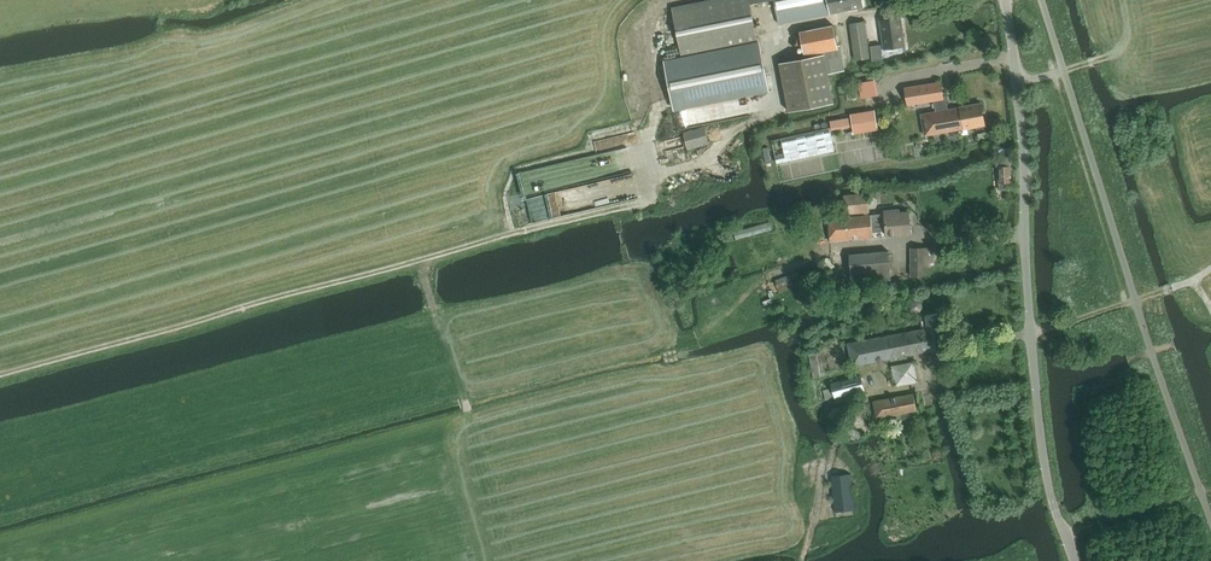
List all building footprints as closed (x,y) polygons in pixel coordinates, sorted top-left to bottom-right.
[(679,42),(683,58),(665,62),(674,109),(769,90),(750,0),(709,0),(672,7),(679,42)] [(844,11),(865,7),(863,0),(774,0),(779,24),(831,14),(844,11)] [(901,18),(880,21),(884,49),(905,46),(901,18)] [(870,58),(864,21),(850,23),(855,59),(870,58)] [(806,52),(806,54),(839,48),(834,25),(800,32),(804,52),(806,52)] [(883,60),(881,44),(870,46),(873,61),(883,60)] [(835,102),(825,54),(779,63),(789,112),(835,102)] [(878,96),(875,83),(863,85),(865,98),(878,96)] [(985,125),(983,113),(981,103),(957,107),(957,108),(948,109),(946,97),(944,97),(941,83),(905,88),(908,104),(939,98),(941,110),(922,114),(925,135),(962,129),(962,132),(964,134),(968,133),(967,129),(985,125)] [(853,129),(878,125),(875,110),(851,114),(853,129)] [(849,118),(831,121),(832,130),(851,127),(849,118)] [(684,136),(664,141),(667,151),(687,146),(687,149),(723,140),(718,123),(683,132),(684,136)] [(835,152),(830,129),(772,141),(777,164),(835,152)] [(1000,183),(999,183),(1000,190),(1011,189),(1010,157),(996,157),(996,160),(993,160),(994,167),(999,166),(1000,183)] [(845,214),(868,212),(870,212),(869,211),(867,193),(843,195),(845,214)] [(884,210),(884,213),(828,219),(830,242),(831,242),(831,241),(872,237),(872,238),(873,238),(872,232),(886,231),(887,236),(911,233),(909,211),(900,212),(899,209),(884,210)] [(772,230),(770,222),(734,232),(737,240),(772,230)] [(934,267),(934,247),(911,247),(911,276),(927,276),(926,267),(934,267)] [(889,251),(850,254),(852,283),(891,280),(889,251)] [(803,285),(798,273),(776,281),(780,293),(803,285)] [(912,301),(909,305),(911,310),(915,312),(919,311),(922,307),(921,302),(917,300),(912,301)] [(853,366),(944,349),(939,314),(921,317),(923,327),(924,327),(924,329),(849,343),(853,366)] [(827,375),(826,371),(822,349),(808,352),(813,378),(827,375)] [(894,363),(896,384),(919,382),(917,361),(894,363)] [(826,400),(846,395),(865,390),(861,376),(832,383),(833,388),(824,390),(826,400)] [(917,410),(914,393),(873,401),(876,418),(917,410)] [(851,427),(848,432),(859,439),(862,433),(851,427)] [(855,510),(854,497),(851,474),(832,476),(836,512),(855,510)]
